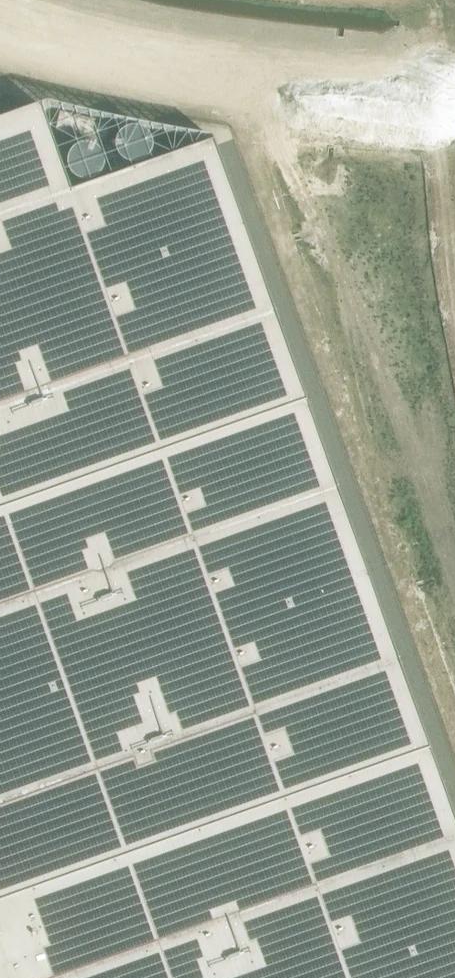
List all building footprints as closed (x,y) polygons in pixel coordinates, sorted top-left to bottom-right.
[(217,144),(75,194),(44,108),(0,123),(0,977),(454,977),(454,813),(217,144)]
